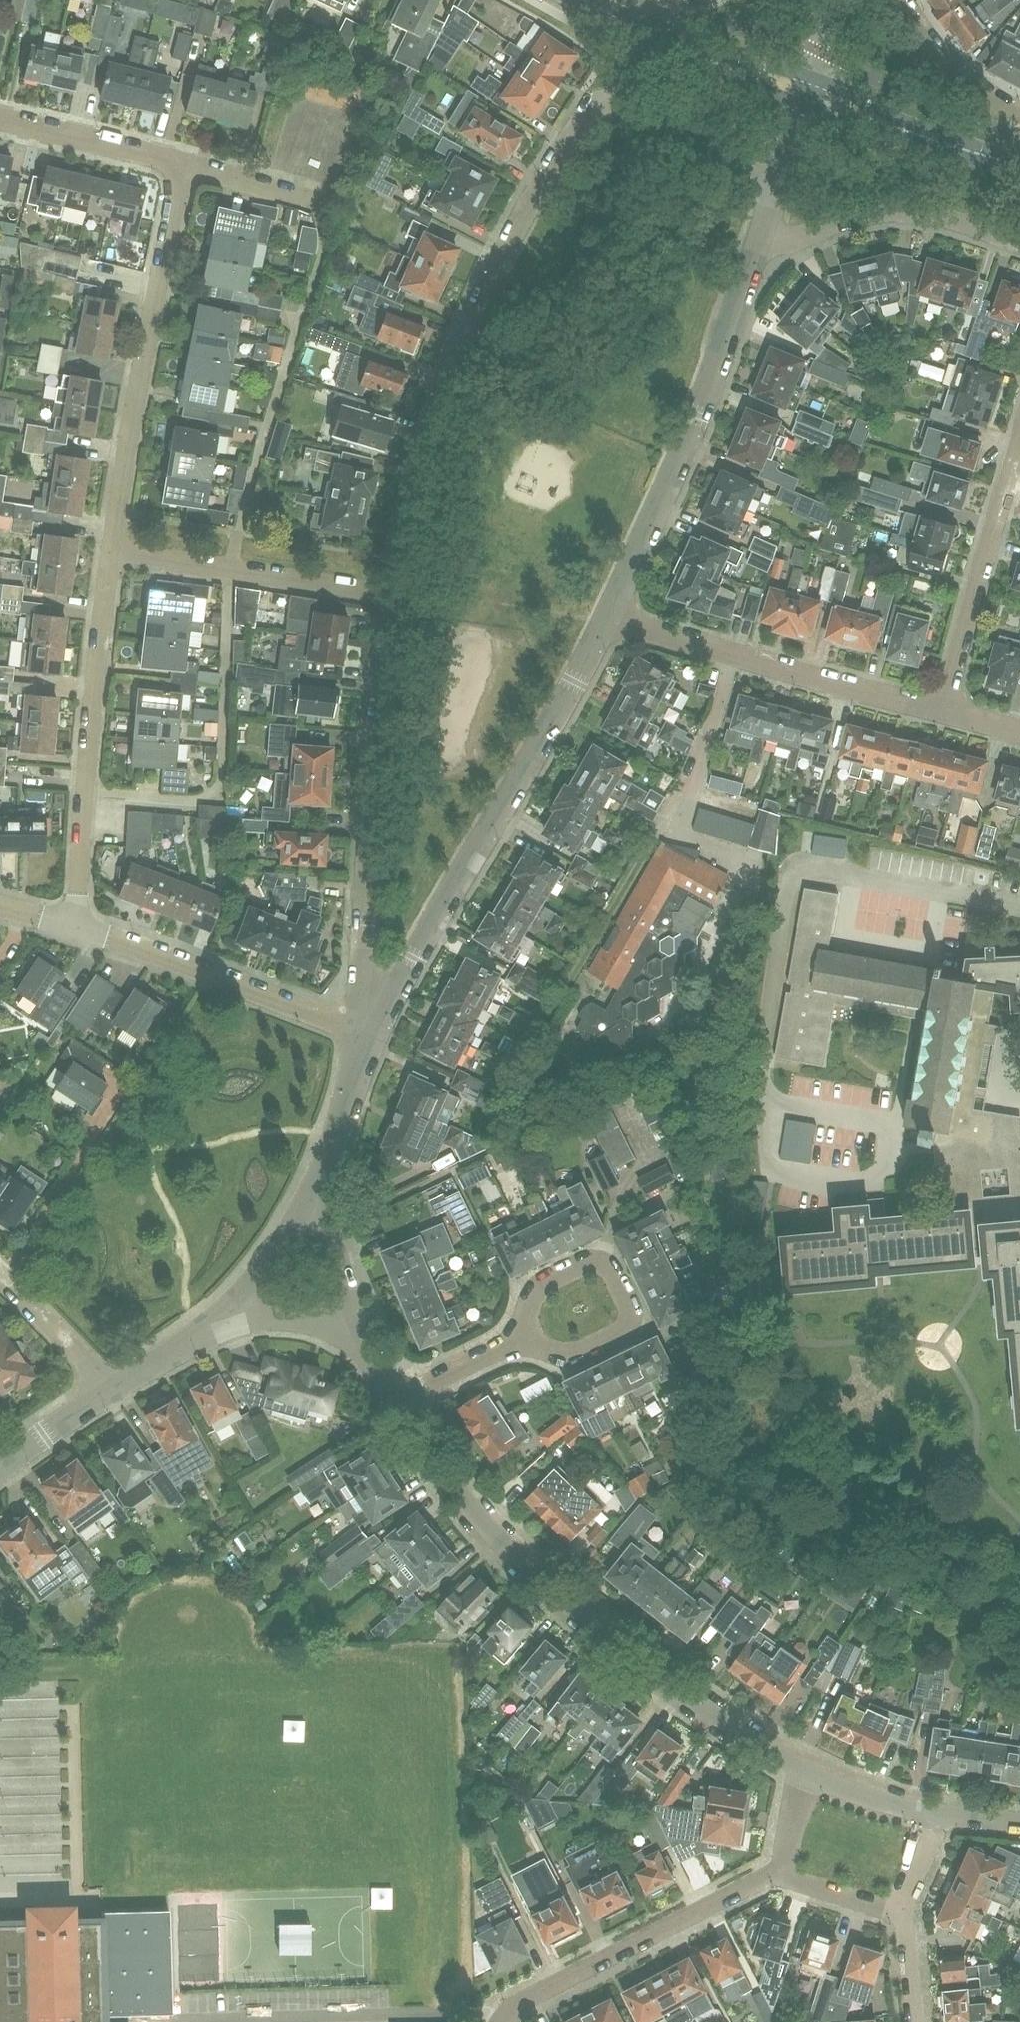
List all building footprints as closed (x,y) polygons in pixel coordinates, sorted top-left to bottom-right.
[(21,21),(25,0),(12,0),(9,18),(21,21)] [(21,21),(34,24),(40,0),(25,0),(21,21)] [(142,10),(152,12),(156,0),(145,0),(142,10)] [(155,13),(168,16),(172,0),(171,0),(158,0),(155,13)] [(283,24),(294,0),(273,0),(266,16),(283,24)] [(340,14),(347,0),(311,0),(340,14)] [(421,73),(438,36),(425,30),(438,2),(434,0),(404,0),(393,24),(414,34),(400,63),(409,67),(405,75),(416,81),(421,73)] [(469,15),(469,14),(468,13),(476,0),(461,0),(457,7),(469,15)] [(940,21),(966,2),(964,0),(936,0),(931,4),(936,10),(933,12),(940,21)] [(955,35),(1000,0),(987,0),(973,11),(966,2),(940,21),(948,31),(950,29),(955,35)] [(955,35),(960,43),(958,44),(964,52),(967,51),(968,52),(991,34),(983,25),(995,15),(996,16),(1016,0),(1000,0),(955,35)] [(90,37),(103,39),(109,15),(110,8),(98,4),(90,37)] [(445,24),(443,27),(457,35),(469,15),(457,7),(453,5),(444,24),(445,24)] [(201,8),(194,32),(211,37),(217,13),(201,8)] [(109,15),(103,39),(97,61),(109,64),(112,65),(123,19),(109,15)] [(348,51),(360,26),(346,18),(334,43),(348,51)] [(560,77),(560,76),(573,56),(549,40),(551,37),(534,25),(526,36),(536,43),(528,55),(517,48),(560,77)] [(987,69),(990,71),(991,74),(996,77),(999,75),(1006,79),(1019,52),(1019,32),(1013,45),(1003,40),(987,69)] [(23,80),(49,85),(60,36),(46,33),(43,49),(31,46),(23,80)] [(173,58),(186,61),(193,36),(179,33),(173,58)] [(130,105),(147,39),(134,35),(125,69),(112,65),(109,64),(100,97),(130,105)] [(269,35),(261,59),(265,60),(279,64),(285,41),(269,35)] [(60,36),(49,85),(74,91),(81,58),(83,58),(84,49),(72,46),(70,55),(58,52),(61,36),(60,36)] [(159,69),(153,68),(160,42),(147,39),(130,105),(160,113),(168,80),(157,77),(159,69)] [(524,65),(516,77),(547,97),(560,77),(517,48),(510,43),(503,52),(524,65)] [(442,69),(451,55),(439,47),(430,61),(442,69)] [(1006,79),(1012,82),(1013,86),(1018,88),(1019,87),(1019,52),(1006,79)] [(185,111),(216,120),(226,85),(225,85),(212,82),(215,69),(198,65),(185,111)] [(386,72),(382,84),(401,91),(405,79),(386,72)] [(250,76),(248,85),(228,79),(226,85),(216,120),(247,128),(257,94),(261,79),(254,77),(250,76)] [(505,109),(509,102),(533,117),(547,97),(516,77),(508,88),(489,76),(485,82),(478,77),(471,86),(505,109)] [(400,113),(403,114),(420,124),(427,113),(417,107),(423,95),(412,89),(400,113)] [(462,130),(461,132),(502,157),(504,154),(505,155),(507,151),(509,153),(519,137),(482,115),(487,107),(475,100),(477,97),(468,91),(449,122),(462,130)] [(403,114),(395,129),(412,139),(420,124),(403,114)] [(456,172),(449,185),(483,203),(495,181),(471,167),(473,163),(459,155),(463,148),(443,137),(435,150),(448,157),(443,165),(456,172)] [(0,156),(0,192),(4,193),(3,200),(16,203),(21,178),(8,175),(12,159),(0,156)] [(36,213),(60,219),(71,174),(47,168),(36,213)] [(71,174),(60,219),(61,219),(64,207),(87,212),(95,179),(71,174)] [(397,186),(373,174),(372,174),(368,183),(392,196),(397,186)] [(87,212),(110,218),(118,185),(95,179),(87,212)] [(110,218),(128,222),(125,238),(135,241),(141,213),(136,211),(141,190),(118,185),(110,218)] [(483,203),(449,185),(443,196),(431,190),(424,204),(445,215),(447,211),(472,224),(483,203)] [(220,210),(215,234),(257,243),(262,219),(275,222),(278,209),(253,205),(251,217),(220,210)] [(454,265),(452,262),(457,249),(435,239),(437,236),(426,231),(432,219),(404,206),(400,215),(412,221),(406,235),(413,238),(405,256),(402,255),(401,255),(413,261),(446,275),(447,273),(451,273),(454,265)] [(302,226),(298,251),(316,255),(318,247),(318,242),(318,235),(317,231),(316,229),(302,226)] [(252,268),(257,243),(215,234),(210,260),(252,268)] [(16,255),(20,239),(2,235),(0,246),(0,252),(16,255)] [(33,270),(39,247),(20,243),(22,268),(33,270)] [(44,273),(47,262),(50,250),(39,247),(33,270),(44,273)] [(82,258),(50,250),(47,262),(79,270),(82,258)] [(308,272),(312,256),(296,253),(293,268),(308,272)] [(410,294),(412,291),(434,301),(440,288),(444,288),(447,280),(445,277),(446,275),(413,261),(401,255),(397,266),(398,266),(396,271),(405,275),(404,279),(394,274),(389,272),(383,284),(382,286),(384,287),(398,293),(400,289),(405,292),(410,294)] [(871,260),(869,261),(877,295),(880,306),(899,302),(901,298),(899,289),(901,289),(893,255),(881,258),(880,255),(870,258),(871,260)] [(844,267),(849,287),(853,301),(877,295),(869,261),(866,262),(866,259),(856,262),(856,264),(844,267)] [(233,302),(257,307),(259,296),(247,293),(252,268),(210,260),(204,285),(235,291),(233,302)] [(945,300),(956,264),(944,261),(943,264),(930,260),(920,293),(930,295),(928,303),(943,308),(945,302),(945,300)] [(44,273),(56,276),(77,281),(79,270),(47,262),(44,273)] [(966,267),(956,264),(945,300),(959,304),(957,310),(967,312),(967,313),(979,274),(965,270),(966,267)] [(359,273),(354,284),(376,294),(380,296),(384,287),(382,286),(383,284),(359,273)] [(4,275),(0,293),(10,295),(14,277),(4,275)] [(77,281),(56,276),(53,290),(73,295),(77,281)] [(1019,321),(1019,287),(1005,282),(1001,296),(999,295),(992,315),(989,325),(1016,334),(1019,321)] [(798,306),(824,327),(840,307),(813,286),(798,306)] [(0,293),(0,294),(0,308),(7,309),(10,295),(0,293)] [(922,298),(910,294),(908,318),(907,324),(914,326),(922,298)] [(85,311),(82,325),(113,331),(118,303),(78,295),(76,309),(85,311)] [(195,332),(237,340),(242,315),(255,318),(257,307),(233,302),(231,313),(200,307),(195,332)] [(360,331),(367,334),(402,347),(401,350),(413,354),(417,343),(414,342),(416,337),(419,338),(424,326),(398,316),(372,306),(369,305),(360,331)] [(824,327),(798,306),(782,325),(809,346),(824,327)] [(864,309),(853,315),(859,326),(861,330),(873,323),(864,309)] [(79,339),(71,337),(68,351),(107,359),(113,331),(82,325),(79,339)] [(334,350),(347,354),(351,342),(309,327),(305,339),(334,349),(334,350)] [(190,356),(232,364),(237,340),(195,332),(190,356)] [(902,334),(890,337),(893,353),(906,350),(902,334)] [(42,344),(39,359),(60,362),(63,348),(42,344)] [(820,344),(810,356),(809,357),(815,360),(823,363),(846,372),(851,364),(820,344)] [(968,347),(966,355),(977,359),(980,351),(968,347)] [(766,360),(761,371),(806,389),(806,388),(797,385),(806,362),(773,348),(768,361),(766,360)] [(403,384),(406,374),(369,361),(369,362),(347,354),(343,365),(355,369),(351,381),(361,384),(361,385),(385,394),(383,399),(398,404),(402,392),(398,390),(401,383),(403,384)] [(232,364),(190,356),(185,380),(227,389),(230,372),(248,376),(250,368),(232,364)] [(889,375),(879,358),(871,367),(885,379),(889,375)] [(60,362),(39,359),(37,372),(57,376),(60,362)] [(950,388),(963,392),(998,403),(1002,392),(1000,388),(1003,377),(973,368),(975,363),(959,359),(950,388)] [(846,372),(823,363),(815,360),(810,373),(845,388),(851,374),(846,372)] [(797,411),(806,389),(761,371),(757,381),(759,382),(754,394),(787,408),(787,407),(797,411)] [(54,403),(55,403),(98,410),(103,382),(64,375),(61,388),(57,388),(54,403)] [(183,417),(183,418),(234,427),(236,416),(222,414),(227,389),(185,380),(180,407),(186,408),(184,417),(183,417)] [(995,414),(998,403),(963,392),(950,388),(943,412),(932,409),(929,419),(933,420),(953,426),(956,416),(988,426),(991,415),(995,414)] [(390,421),(386,420),(389,410),(348,397),(340,423),(339,423),(334,441),(347,444),(347,442),(356,445),(355,447),(375,453),(376,448),(382,449),(386,448),(388,444),(388,439),(386,436),(390,421)] [(98,410),(55,403),(53,417),(56,418),(54,431),(93,437),(98,410)] [(772,446),(783,450),(788,437),(784,434),(786,428),(780,423),(781,422),(749,409),(744,421),(741,420),(737,432),(772,446)] [(802,410),(797,421),(821,431),(825,421),(802,410)] [(172,453),(215,460),(219,436),(232,438),(234,427),(183,418),(210,423),(208,434),(176,429),(172,453)] [(962,437),(951,434),(953,426),(933,420),(923,453),(974,468),(975,466),(978,467),(981,456),(978,456),(981,445),(962,439),(962,437)] [(821,431),(797,421),(792,432),(828,448),(833,436),(821,431)] [(27,424),(25,439),(46,442),(48,428),(27,424)] [(760,477),(783,486),(795,492),(800,480),(778,471),(779,470),(777,469),(779,464),(767,458),(772,446),(737,432),(732,443),(735,444),(730,455),(763,469),(760,477)] [(25,439),(23,452),(43,456),(46,442),(25,439)] [(332,473),(326,499),(366,507),(369,490),(373,491),(377,474),(363,472),(364,470),(347,467),(346,468),(338,467),(341,456),(309,449),(306,461),(318,463),(316,470),(332,473)] [(172,453),(168,478),(210,485),(215,460),(172,453)] [(45,482),(45,483),(85,489),(89,461),(49,454),(47,468),(57,469),(55,484),(45,482)] [(962,509),(963,505),(965,506),(968,497),(966,496),(969,484),(937,474),(939,470),(915,463),(911,477),(935,484),(930,499),(962,509)] [(724,471),(714,495),(747,510),(752,498),(761,502),(766,490),(724,471)] [(243,490),(245,478),(233,476),(231,488),(243,490)] [(871,489),(909,502),(913,489),(875,477),(871,489)] [(210,485),(168,478),(164,503),(188,507),(186,518),(193,520),(193,519),(217,524),(227,525),(229,513),(219,511),(219,512),(206,510),(210,485)] [(85,489),(45,483),(41,510),(81,516),(85,489)] [(795,492),(783,486),(777,499),(795,508),(793,512),(828,528),(836,509),(801,494),(795,492)] [(241,498),(242,490),(231,488),(230,496),(241,498)] [(866,503),(898,513),(902,500),(870,490),(866,503)] [(360,535),(366,507),(326,499),(302,494),(300,503),(325,508),(325,504),(330,505),(328,513),(316,510),(312,528),(343,534),(344,531),(360,535)] [(747,510),(714,495),(704,518),(746,537),(752,525),(742,521),(747,510)] [(12,519),(34,522),(36,507),(0,502),(0,517),(12,518),(12,519)] [(950,551),(953,539),(957,539),(961,537),(962,533),(960,529),(957,527),(906,513),(900,536),(907,538),(950,551)] [(32,535),(34,522),(12,519),(10,532),(32,535)] [(843,525),(832,522),(820,548),(846,556),(850,542),(839,539),(843,525)] [(45,549),(44,563),(74,568),(74,565),(77,539),(38,534),(36,548),(45,549)] [(949,563),(947,561),(950,551),(907,538),(900,536),(894,534),(891,544),(902,547),(898,562),(911,565),(910,568),(922,572),(923,569),(943,574),(944,572),(947,571),(949,563)] [(756,537),(750,549),(750,550),(773,560),(777,546),(756,537)] [(723,575),(728,562),(738,566),(744,552),(729,546),(728,549),(705,539),(703,542),(695,538),(686,557),(723,575)] [(774,561),(753,552),(750,559),(771,568),(774,561)] [(718,585),(723,575),(686,557),(683,556),(679,565),(675,573),(681,576),(671,597),(690,602),(689,605),(692,606),(693,604),(698,606),(697,609),(709,613),(710,611),(732,617),(736,601),(735,601),(737,594),(723,588),(723,587),(718,585)] [(70,595),(74,568),(44,563),(24,561),(23,565),(22,575),(32,576),(31,589),(70,595)] [(773,564),(769,578),(778,580),(781,567),(773,564)] [(786,632),(804,571),(796,569),(788,593),(773,588),(773,590),(771,589),(768,600),(770,601),(764,620),(766,621),(765,623),(776,626),(775,629),(786,632)] [(804,571),(786,632),(796,635),(797,632),(808,635),(809,633),(811,633),(819,601),(807,598),(813,577),(805,575),(805,571),(804,571)] [(830,602),(838,604),(829,637),(836,639),(835,642),(851,646),(860,612),(842,607),(851,574),(838,571),(834,587),(830,602)] [(184,582),(184,583),(182,595),(151,591),(147,615),(190,621),(193,596),(207,598),(208,585),(184,582)] [(824,584),(820,599),(830,602),(834,587),(824,584)] [(2,598),(22,601),(24,588),(4,586),(3,591),(2,598)] [(742,619),(756,623),(764,590),(752,586),(742,619)] [(236,625),(246,627),(248,590),(235,588),(236,625)] [(873,615),(860,612),(851,646),(866,650),(866,647),(874,649),(879,630),(884,631),(895,592),(881,588),(873,615)] [(261,591),(248,590),(246,627),(255,628),(261,591)] [(308,622),(306,635),(345,641),(345,636),(347,636),(349,624),(347,624),(348,617),(331,614),(332,606),(317,604),(318,600),(291,596),(287,619),(308,622)] [(1,611),(0,613),(21,615),(21,614),(22,602),(22,601),(2,598),(1,611)] [(922,654),(925,641),(926,639),(929,640),(932,629),(929,628),(933,614),(896,603),(888,634),(895,636),(888,659),(899,662),(900,659),(922,665),(925,654),(922,654)] [(25,628),(24,641),(63,646),(66,618),(50,616),(27,614),(25,628)] [(147,615),(144,641),(187,646),(189,630),(203,632),(204,623),(190,621),(147,615)] [(296,648),(282,645),(278,671),(286,672),(293,673),(293,671),(298,672),(307,673),(309,660),(341,665),(342,661),(345,659),(347,650),(344,648),(345,641),(306,635),(298,634),(296,648)] [(999,647),(998,647),(994,665),(996,666),(991,684),(1014,690),(1019,666),(1019,642),(1001,637),(999,647)] [(239,664),(247,665),(247,664),(247,641),(234,640),(233,663),(238,664),(239,664)] [(21,670),(60,674),(63,646),(24,641),(21,670)] [(187,646),(144,641),(140,666),(172,670),(171,681),(196,684),(198,673),(184,671),(187,646)] [(682,693),(675,688),(678,681),(669,677),(669,676),(641,661),(637,670),(633,668),(631,672),(629,672),(627,676),(627,679),(626,682),(669,705),(674,708),(682,693)] [(256,667),(256,666),(247,664),(247,665),(239,664),(238,664),(235,686),(251,688),(250,693),(262,695),(263,685),(276,686),(273,714),(297,717),(297,712),(322,715),(322,718),(333,719),(335,708),(332,708),(333,701),(336,702),(337,690),(300,685),(299,688),(296,688),(298,672),(293,671),(293,673),(286,672),(278,671),(256,667)] [(13,682),(15,668),(0,666),(0,680),(13,682)] [(0,680),(0,695),(12,696),(13,682),(0,680)] [(139,689),(137,714),(181,719),(183,693),(195,695),(196,684),(171,681),(170,692),(139,689)] [(623,699),(619,706),(658,727),(659,727),(654,724),(658,716),(662,718),(669,705),(626,682),(625,684),(619,697),(623,699)] [(715,699),(718,689),(702,684),(698,694),(715,699)] [(27,709),(26,722),(55,725),(58,698),(18,694),(17,708),(27,709)] [(735,744),(753,748),(756,738),(765,703),(742,697),(733,731),(729,729),(726,743),(734,745),(735,744)] [(778,745),(788,709),(765,703),(756,738),(753,748),(749,762),(761,766),(766,748),(764,748),(766,741),(778,745)] [(658,727),(619,706),(614,717),(611,717),(606,727),(635,743),(647,749),(658,727)] [(796,769),(811,715),(788,709),(778,745),(775,755),(790,759),(787,768),(796,771),(796,769)] [(137,714),(134,739),(178,743),(181,719),(137,714)] [(811,715),(796,769),(797,769),(802,751),(815,754),(812,766),(826,770),(830,756),(826,755),(835,721),(811,715)] [(675,737),(676,736),(680,738),(684,731),(679,728),(680,727),(668,721),(663,730),(675,737)] [(15,736),(14,750),(53,753),(55,725),(26,722),(24,737),(15,736)] [(215,735),(215,723),(206,723),(206,734),(215,735)] [(287,773),(329,777),(332,749),(318,748),(305,747),(306,744),(294,743),(296,726),(271,724),(270,742),(280,742),(279,752),(285,753),(284,757),(288,757),(287,773)] [(861,778),(864,767),(873,732),(851,726),(843,757),(854,760),(850,776),(861,779),(861,778)] [(675,737),(663,730),(659,738),(670,744),(671,744),(675,737)] [(895,738),(873,732),(864,767),(874,769),(875,766),(887,769),(895,738)] [(919,744),(895,738),(887,769),(883,788),(892,791),(897,776),(910,779),(919,744)] [(176,769),(178,743),(134,739),(132,765),(163,767),(162,780),(188,782),(189,770),(176,769)] [(919,744),(910,779),(923,782),(920,795),(918,794),(915,805),(927,808),(933,784),(942,750),(919,744)] [(9,762),(10,747),(0,747),(0,761),(9,762)] [(589,758),(583,769),(617,788),(640,802),(640,801),(658,811),(666,797),(652,788),(649,794),(645,792),(644,794),(635,788),(636,786),(632,784),(633,783),(632,782),(631,783),(620,777),(627,765),(596,747),(594,749),(592,750),(589,756),(589,758)] [(964,756),(942,750),(933,784),(945,788),(939,810),(950,812),(964,756)] [(989,762),(964,756),(950,812),(960,815),(965,797),(977,800),(978,796),(980,797),(989,762)] [(8,774),(9,762),(0,761),(0,773),(8,774)] [(1008,767),(1006,767),(997,800),(999,800),(997,806),(1010,809),(1009,816),(1018,818),(1019,809),(1019,767),(1009,764),(1008,767)] [(636,809),(640,802),(617,788),(583,769),(577,779),(573,778),(568,788),(600,807),(602,808),(609,796),(625,805),(626,804),(636,809)] [(7,787),(8,774),(0,773),(0,787),(7,787)] [(329,777),(287,773),(286,789),(281,789),(281,793),(276,793),(274,808),(262,807),(261,820),(268,820),(289,822),(290,805),(300,805),(301,802),(318,804),(327,805),(329,777)] [(713,776),(709,788),(741,796),(743,785),(713,776)] [(871,781),(861,778),(861,779),(857,791),(867,794),(871,781)] [(557,811),(559,811),(600,835),(601,834),(594,830),(599,822),(593,818),(600,807),(568,788),(566,791),(563,791),(560,797),(561,799),(559,802),(562,803),(557,811)] [(820,816),(834,820),(839,800),(825,797),(820,816)] [(200,805),(199,817),(199,818),(205,818),(204,828),(223,830),(225,807),(200,805)] [(22,850),(22,818),(20,818),(20,809),(19,809),(19,818),(0,818),(0,850),(22,850)] [(22,818),(22,850),(46,851),(46,818),(32,818),(32,809),(20,809),(20,818),(22,818)] [(705,833),(711,812),(700,809),(694,830),(705,833)] [(592,850),(600,835),(559,811),(557,813),(555,814),(552,819),(553,822),(546,833),(570,847),(571,846),(580,852),(584,845),(592,850)] [(152,825),(152,824),(152,813),(129,812),(128,824),(152,825)] [(705,833),(716,837),(722,815),(711,812),(705,833)] [(175,814),(164,813),(162,829),(174,829),(175,814)] [(184,815),(175,814),(174,829),(183,830),(184,815)] [(722,815),(716,837),(727,840),(733,819),(722,815)] [(261,820),(243,818),(242,832),(264,833),(267,834),(267,833),(268,820),(261,820)] [(727,840),(738,843),(744,822),(733,819),(727,840)] [(755,825),(744,822),(738,843),(749,847),(755,825)] [(755,825),(749,847),(768,852),(771,853),(778,855),(779,831),(755,823),(755,825)] [(128,824),(127,836),(151,837),(152,825),(128,824)] [(978,829),(964,825),(957,852),(971,855),(978,829)] [(989,858),(997,828),(985,825),(983,835),(982,835),(977,855),(989,858)] [(918,842),(934,847),(939,831),(922,827),(918,842)] [(621,835),(609,829),(603,838),(615,845),(621,835)] [(879,837),(893,841),(896,833),(882,829),(879,837)] [(267,834),(264,833),(263,844),(280,845),(279,861),(323,864),(325,836),(267,833),(267,834)] [(893,841),(900,843),(903,835),(896,833),(893,841)] [(127,836),(126,847),(126,857),(136,861),(141,849),(151,849),(151,837),(127,836)] [(729,878),(665,843),(591,973),(618,989),(607,1008),(609,1012),(594,1002),(586,1007),(580,1016),(584,1018),(578,1028),(587,1041),(583,1047),(591,1059),(597,1062),(633,1042),(633,1021),(638,1018),(649,1024),(648,1020),(661,1012),(661,998),(674,991),(674,976),(686,969),(686,954),(698,947),(698,937),(696,936),(718,898),(723,890),(722,890),(729,878)] [(1006,865),(1019,868),(1019,852),(1010,850),(1006,865)] [(517,874),(549,893),(556,881),(562,885),(568,875),(558,869),(559,868),(533,853),(528,861),(525,860),(523,862),(521,863),(518,868),(518,871),(517,874)] [(579,855),(574,864),(599,878),(603,869),(600,867),(590,862),(590,861),(579,855)] [(143,904),(155,872),(132,863),(131,866),(122,866),(121,878),(125,880),(119,895),(143,904)] [(592,889),(599,878),(574,864),(570,872),(575,875),(573,878),(592,889)] [(178,881),(155,872),(143,904),(165,913),(178,881)] [(306,900),(307,888),(307,875),(265,874),(261,885),(266,896),(273,898),(269,908),(268,908),(266,913),(240,903),(235,916),(246,920),(238,941),(263,951),(283,896),(291,900),(306,900)] [(541,917),(551,923),(562,929),(566,921),(557,916),(558,914),(542,905),(549,893),(517,874),(511,883),(511,884),(514,887),(508,896),(541,917)] [(178,881),(165,913),(188,922),(200,889),(178,881)] [(203,881),(200,889),(188,922),(211,930),(223,898),(213,894),(216,886),(203,881)] [(789,984),(793,984),(791,993),(787,992),(776,1057),(802,1062),(825,1066),(836,1002),(905,1015),(929,1019),(923,1053),(915,1099),(911,1098),(911,1101),(907,1125),(926,1129),(924,1141),(924,1142),(938,1145),(940,1158),(936,1158),(936,1160),(940,1159),(941,1172),(937,1173),(937,1174),(941,1174),(942,1187),(938,1187),(938,1188),(942,1188),(943,1201),(939,1202),(939,1203),(944,1202),(945,1215),(886,1220),(885,1206),(884,1206),(884,1208),(878,1209),(869,1209),(868,1208),(841,1210),(839,1210),(841,1234),(785,1239),(787,1258),(788,1271),(790,1290),(791,1290),(791,1285),(801,1284),(801,1288),(818,1286),(818,1288),(819,1287),(819,1282),(829,1281),(829,1285),(846,1284),(846,1285),(847,1285),(847,1280),(857,1279),(857,1283),(874,1281),(874,1283),(875,1282),(874,1267),(888,1266),(889,1271),(890,1271),(890,1270),(906,1268),(906,1264),(916,1263),(916,1269),(918,1269),(918,1267),(934,1266),(934,1262),(944,1261),(944,1266),(945,1266),(946,1266),(946,1265),(962,1263),(962,1259),(972,1258),(972,1264),(974,1264),(974,1258),(973,1251),(987,1250),(988,1257),(989,1274),(997,1273),(998,1286),(998,1287),(1000,1287),(1000,1288),(1005,1288),(1007,1301),(1001,1301),(1002,1302),(1000,1303),(1001,1317),(1003,1317),(1003,1318),(1008,1318),(1009,1331),(1004,1332),(1004,1333),(1012,1333),(1014,1347),(1016,1347),(1016,1348),(1019,1348),(1019,1131),(1002,1128),(1002,1124),(989,1122),(989,1123),(971,1120),(973,1109),(985,1040),(993,1041),(995,1027),(1001,1028),(1001,1027),(987,1024),(994,987),(1001,989),(1002,985),(1015,987),(1016,1009),(1018,1009),(1018,1003),(1019,1003),(1019,940),(985,942),(986,952),(971,952),(966,981),(943,977),(944,969),(944,968),(938,967),(938,970),(829,951),(821,950),(823,938),(831,940),(839,894),(805,888),(789,984)] [(299,926),(298,926),(285,921),(288,915),(285,914),(291,900),(283,896),(263,951),(286,959),(299,926)] [(498,905),(492,915),(524,935),(531,923),(535,926),(541,917),(508,896),(502,906),(498,905)] [(304,911),(298,926),(299,926),(286,959),(312,969),(318,953),(323,939),(318,937),(319,933),(314,931),(318,918),(321,911),(322,903),(311,899),(306,912),(304,911)] [(480,939),(506,954),(504,957),(513,962),(515,959),(517,960),(522,950),(526,953),(533,940),(524,935),(492,915),(490,918),(488,918),(484,924),(485,926),(483,929),(485,930),(480,939)] [(557,937),(562,929),(551,923),(547,930),(557,937)] [(28,966),(32,969),(18,990),(13,987),(12,988),(14,989),(4,1003),(32,1021),(34,1018),(49,1028),(72,993),(57,984),(64,974),(54,967),(57,962),(39,950),(28,966)] [(458,981),(458,982),(490,1000),(494,1001),(500,989),(496,988),(501,978),(493,973),(494,973),(469,959),(465,968),(463,967),(457,978),(458,981)] [(511,970),(533,984),(539,988),(546,978),(527,966),(526,968),(516,962),(511,970)] [(533,984),(511,970),(504,980),(516,987),(516,986),(527,993),(529,991),(533,984)] [(446,1000),(444,1002),(480,1021),(486,1009),(489,1011),(494,1001),(490,1000),(458,982),(457,984),(455,984),(451,992),(450,991),(448,993),(446,994),(445,997),(446,1000)] [(152,1016),(156,1019),(167,1003),(149,991),(146,995),(136,989),(129,999),(116,991),(112,997),(92,984),(68,1020),(84,1030),(86,1026),(104,1038),(114,1023),(137,1038),(152,1016)] [(478,1036),(474,1034),(480,1021),(444,1002),(436,1019),(440,1020),(437,1026),(473,1044),(478,1036)] [(499,1014),(511,1020),(510,1023),(525,1030),(531,1020),(516,1012),(516,1011),(504,1005),(499,1014)] [(473,1045),(473,1044),(437,1026),(431,1038),(428,1038),(423,1048),(457,1065),(463,1052),(465,1053),(469,1055),(473,1045)] [(76,1105),(92,1116),(104,1098),(99,1095),(106,1085),(96,1078),(107,1061),(72,1038),(61,1056),(72,1063),(56,1087),(79,1101),(76,1105)] [(487,1042),(483,1049),(482,1050),(494,1056),(499,1048),(487,1042)] [(470,1075),(458,1069),(454,1078),(465,1084),(470,1075)] [(403,1105),(438,1121),(444,1108),(455,1112),(461,1098),(428,1083),(431,1077),(414,1070),(409,1083),(412,1084),(409,1090),(411,1091),(410,1093),(408,1094),(403,1105)] [(462,1093),(467,1084),(465,1084),(454,1078),(450,1087),(462,1093)] [(582,1104),(587,1115),(610,1104),(605,1094),(582,1104)] [(587,1115),(593,1125),(615,1114),(610,1104),(587,1115)] [(649,1124),(670,1114),(665,1104),(645,1114),(649,1124)] [(438,1121),(403,1105),(398,1115),(400,1115),(397,1122),(398,1122),(396,1127),(397,1127),(395,1133),(390,1133),(385,1145),(390,1147),(386,1157),(402,1164),(406,1154),(421,1160),(438,1121)] [(593,1125),(598,1137),(620,1125),(615,1114),(593,1125)] [(649,1124),(654,1134),(675,1124),(670,1114),(649,1124)] [(654,1134),(655,1135),(660,1146),(682,1136),(675,1124),(654,1134)] [(494,1145),(485,1141),(465,1131),(452,1125),(443,1143),(456,1148),(463,1161),(494,1145)] [(625,1136),(620,1125),(598,1137),(603,1147),(625,1136)] [(603,1147),(608,1158),(630,1146),(625,1136),(603,1147)] [(614,1169),(636,1158),(630,1146),(608,1158),(614,1169)] [(506,1170),(516,1165),(512,1157),(508,1147),(494,1153),(497,1163),(503,1162),(506,1170)] [(524,1151),(512,1157),(516,1165),(528,1159),(524,1151)] [(620,1184),(618,1180),(605,1155),(590,1163),(604,1192),(620,1184)] [(735,1159),(711,1158),(711,1170),(735,1171),(735,1159)] [(477,1165),(481,1177),(496,1172),(492,1160),(477,1165)] [(15,1234),(25,1218),(21,1215),(36,1193),(13,1177),(16,1173),(0,1163),(0,1225),(15,1234)] [(646,1194),(675,1180),(668,1165),(639,1179),(646,1194)] [(466,1190),(477,1184),(471,1173),(460,1178),(464,1187),(466,1190)] [(560,1197),(562,1202),(582,1242),(605,1231),(583,1186),(572,1191),(570,1188),(567,1187),(563,1188),(561,1190),(559,1194),(560,1197)] [(463,1235),(478,1227),(461,1192),(446,1199),(463,1235)] [(582,1242),(562,1202),(553,1206),(554,1209),(552,1216),(549,1217),(548,1214),(548,1208),(544,1200),(535,1204),(554,1243),(559,1253),(570,1247),(573,1249),(579,1246),(579,1243),(582,1242)] [(540,1222),(522,1230),(538,1263),(539,1263),(542,1264),(548,1261),(549,1258),(559,1253),(554,1243),(535,1204),(530,1206),(534,1216),(537,1217),(540,1222)] [(653,1217),(617,1235),(629,1258),(675,1236),(663,1212),(653,1217)] [(520,1231),(516,1221),(504,1225),(503,1224),(492,1230),(515,1275),(538,1263),(522,1230),(520,1231)] [(385,1253),(395,1277),(442,1258),(432,1234),(421,1238),(385,1253)] [(634,1269),(640,1281),(690,1256),(686,1247),(681,1249),(675,1236),(629,1258),(629,1259),(629,1263),(631,1268),(634,1269)] [(494,1257),(489,1247),(478,1253),(482,1263),(494,1257)] [(650,1301),(651,1303),(681,1288),(673,1270),(677,1268),(683,1269),(694,1264),(690,1256),(640,1281),(645,1291),(644,1294),(647,1299),(650,1301)] [(400,1289),(404,1300),(438,1286),(456,1278),(452,1270),(441,1275),(438,1280),(433,1282),(432,1277),(436,1275),(439,1270),(446,1268),(442,1258),(395,1277),(395,1279),(394,1282),(396,1287),(400,1289)] [(413,1321),(414,1324),(445,1311),(438,1292),(442,1290),(448,1292),(459,1287),(456,1278),(438,1286),(404,1300),(409,1311),(408,1314),(410,1320),(413,1321)] [(662,1325),(697,1308),(708,1303),(702,1292),(687,1299),(681,1288),(651,1303),(662,1325)] [(461,1304),(445,1311),(414,1324),(423,1347),(460,1331),(470,1327),(466,1315),(465,1316),(461,1304)] [(720,1339),(692,1329),(688,1339),(716,1349),(720,1339)] [(24,1351),(24,1348),(22,1346),(20,1343),(18,1342),(14,1342),(12,1342),(10,1343),(7,1339),(6,1340),(0,1331),(0,1392),(12,1384),(14,1388),(31,1377),(22,1363),(24,1362),(21,1358),(23,1356),(24,1353),(24,1351)] [(635,1349),(655,1389),(660,1398),(689,1384),(682,1370),(676,1373),(659,1338),(635,1349)] [(714,1350),(688,1340),(683,1355),(690,1358),(687,1365),(695,1368),(693,1374),(702,1377),(704,1371),(706,1372),(714,1350)] [(625,1352),(623,1355),(613,1360),(638,1410),(646,1406),(641,1396),(655,1389),(635,1349),(634,1350),(630,1349),(625,1352)] [(256,1393),(244,1399),(252,1414),(262,1408),(305,1420),(309,1407),(329,1413),(331,1406),(334,1404),(336,1397),(334,1394),(336,1387),(325,1384),(325,1381),(318,1379),(320,1372),(265,1357),(262,1369),(261,1371),(272,1373),(270,1378),(266,1395),(256,1393)] [(593,1370),(590,1372),(606,1404),(611,1412),(615,1421),(629,1414),(638,1410),(613,1360),(603,1366),(599,1365),(594,1367),(593,1370)] [(597,1409),(606,1404),(590,1372),(568,1383),(586,1418),(579,1422),(583,1431),(588,1437),(590,1439),(604,1429),(596,1415),(599,1414),(597,1409)] [(529,1385),(536,1398),(554,1388),(548,1375),(529,1385)] [(261,1432),(250,1411),(240,1416),(235,1406),(233,1408),(217,1377),(206,1383),(202,1382),(197,1385),(196,1388),(194,1389),(195,1392),(194,1395),(196,1400),(200,1400),(215,1430),(234,1420),(245,1441),(261,1432)] [(461,1409),(478,1434),(505,1417),(509,1414),(500,1400),(496,1403),(488,1391),(461,1409)] [(155,1457),(163,1468),(174,1485),(201,1470),(194,1458),(205,1452),(176,1400),(177,1400),(176,1398),(145,1416),(146,1417),(165,1450),(155,1457)] [(514,1412),(509,1414),(505,1417),(478,1434),(495,1459),(530,1436),(514,1412)] [(550,1447),(564,1436),(556,1424),(541,1436),(550,1447)] [(564,1438),(573,1451),(586,1439),(578,1427),(568,1434),(564,1438)] [(154,1474),(147,1463),(130,1438),(117,1446),(115,1444),(105,1450),(106,1454),(104,1455),(124,1485),(119,1488),(117,1496),(124,1506),(132,1507),(153,1492),(145,1480),(149,1478),(167,1504),(177,1506),(184,1500),(174,1485),(163,1468),(154,1474)] [(643,1441),(631,1447),(639,1461),(650,1455),(643,1441)] [(340,1509),(391,1476),(389,1473),(393,1470),(386,1460),(383,1461),(381,1458),(380,1459),(374,1450),(341,1472),(342,1474),(332,1481),(325,1470),(300,1487),(312,1505),(336,1489),(346,1503),(339,1508),(340,1509)] [(100,1488),(97,1490),(86,1475),(86,1469),(82,1464),(78,1463),(76,1460),(61,1470),(58,1466),(42,1478),(56,1499),(56,1505),(59,1510),(65,1511),(78,1531),(109,1509),(121,1526),(130,1519),(109,1488),(103,1492),(100,1488)] [(676,1479),(688,1473),(683,1463),(672,1467),(676,1479)] [(194,1496),(212,1479),(204,1470),(186,1487),(194,1496)] [(653,1475),(656,1486),(670,1482),(666,1471),(653,1475)] [(349,1523),(356,1518),(361,1525),(374,1516),(376,1519),(406,1499),(401,1492),(403,1491),(400,1488),(403,1486),(396,1475),(392,1478),(391,1476),(340,1509),(349,1523)] [(528,1499),(550,1520),(577,1493),(586,1483),(572,1497),(551,1476),(528,1499)] [(643,1476),(629,1484),(636,1497),(650,1488),(643,1476)] [(577,1493),(550,1520),(571,1542),(608,1505),(586,1483),(577,1493)] [(142,1515),(161,1502),(155,1493),(137,1506),(142,1515)] [(610,1576),(629,1591),(651,1563),(661,1551),(651,1544),(643,1537),(655,1521),(639,1508),(619,1533),(634,1545),(610,1576)] [(376,1551),(395,1574),(443,1535),(441,1533),(440,1533),(432,1523),(429,1525),(421,1517),(420,1518),(419,1515),(376,1551)] [(89,1576),(69,1548),(65,1543),(54,1552),(28,1517),(11,1529),(9,1526),(0,1532),(0,1537),(0,1538),(0,1545),(34,1589),(62,1568),(75,1586),(89,1576)] [(340,1559),(364,1542),(354,1529),(331,1546),(340,1559)] [(595,1529),(587,1538),(596,1547),(604,1538),(595,1529)] [(444,1536),(443,1535),(395,1574),(405,1586),(400,1591),(406,1599),(405,1603),(388,1617),(397,1628),(424,1606),(414,1594),(425,1584),(427,1587),(457,1561),(455,1559),(456,1558),(449,1550),(452,1547),(443,1537),(444,1536)] [(100,1569),(79,1541),(69,1548),(89,1576),(90,1577),(100,1569)] [(346,1574),(373,1554),(364,1542),(340,1559),(337,1562),(346,1574)] [(686,1559),(693,1565),(702,1553),(695,1548),(690,1554),(686,1559)] [(651,1563),(629,1591),(631,1593),(631,1596),(636,1600),(639,1600),(648,1607),(671,1579),(683,1563),(676,1557),(667,1568),(668,1576),(651,1563)] [(683,1563),(671,1579),(648,1607),(658,1615),(659,1619),(663,1622),(667,1622),(668,1622),(690,1595),(674,1582),(682,1580),(690,1569),(683,1563)] [(471,1627),(469,1625),(498,1596),(481,1579),(478,1581),(473,1576),(438,1611),(463,1635),(471,1627)] [(690,1595),(668,1622),(689,1639),(723,1595),(703,1579),(690,1595)] [(920,1584),(893,1582),(884,1604),(907,1614),(920,1584)] [(983,1605),(985,1590),(973,1588),(971,1603),(983,1605)] [(911,1609),(924,1615),(930,1600),(917,1595),(911,1609)] [(725,1633),(746,1607),(735,1598),(712,1627),(723,1636),(725,1633)] [(756,1687),(774,1660),(775,1661),(780,1654),(783,1648),(784,1646),(761,1630),(768,1619),(747,1605),(746,1607),(725,1633),(735,1640),(728,1651),(738,1658),(731,1669),(756,1687)] [(484,1645),(495,1654),(507,1664),(515,1654),(524,1644),(521,1641),(536,1624),(525,1614),(522,1617),(510,1607),(489,1631),(493,1634),(484,1645)] [(864,1638),(852,1633),(845,1648),(833,1674),(851,1682),(865,1652),(859,1649),(864,1638)] [(534,1696),(567,1658),(557,1649),(559,1647),(553,1642),(550,1644),(547,1642),(523,1670),(534,1680),(526,1689),(534,1696)] [(780,1654),(775,1661),(774,1660),(756,1687),(781,1704),(808,1665),(796,1656),(783,1648),(780,1654)] [(832,1661),(822,1655),(805,1680),(815,1687),(832,1661)] [(562,1723),(567,1715),(576,1722),(578,1720),(602,1688),(599,1685),(599,1686),(587,1676),(585,1679),(582,1677),(575,1686),(573,1685),(550,1714),(562,1723)] [(472,1703),(483,1711),(499,1692),(488,1684),(472,1703)] [(924,1708),(924,1712),(927,1698),(930,1699),(932,1688),(916,1685),(911,1705),(924,1708)] [(578,1720),(576,1722),(577,1723),(569,1734),(577,1740),(588,1728),(599,1736),(623,1704),(614,1698),(617,1695),(607,1687),(605,1690),(603,1689),(604,1687),(603,1686),(602,1688),(578,1720)] [(927,1698),(924,1712),(940,1714),(944,1690),(932,1688),(930,1699),(927,1698)] [(869,1709),(869,1708),(857,1703),(857,1701),(844,1695),(841,1701),(839,1700),(826,1730),(853,1742),(868,1712),(869,1709)] [(542,1706),(542,1705),(535,1700),(519,1718),(526,1723),(542,1706)] [(625,1703),(623,1704),(599,1736),(592,1746),(612,1762),(635,1733),(633,1731),(640,1722),(637,1720),(639,1717),(627,1707),(625,1705),(626,1704),(625,1703)] [(872,1704),(869,1709),(868,1712),(853,1742),(881,1755),(891,1735),(898,1737),(897,1740),(908,1743),(916,1720),(904,1716),(903,1717),(873,1705),(873,1704),(872,1704)] [(931,1768),(956,1772),(964,1726),(951,1724),(952,1721),(940,1719),(939,1727),(938,1727),(931,1768)] [(964,1726),(956,1772),(958,1772),(960,1775),(966,1776),(970,1774),(981,1776),(990,1722),(980,1720),(978,1730),(964,1728),(964,1726)] [(1004,1780),(1006,1780),(1012,1746),(1013,1746),(1013,1744),(1014,1735),(998,1733),(999,1723),(990,1722),(981,1776),(993,1778),(995,1780),(1001,1781),(1004,1780)] [(526,1754),(543,1733),(533,1726),(516,1748),(526,1754)] [(1013,1744),(1013,1746),(1012,1746),(1006,1780),(1019,1782),(1019,1726),(1016,1726),(1014,1735),(1013,1744)] [(670,1739),(662,1734),(660,1732),(641,1759),(635,1767),(636,1768),(644,1774),(650,1765),(663,1774),(682,1748),(681,1747),(683,1744),(672,1736),(670,1739)] [(606,1789),(617,1774),(606,1765),(594,1782),(605,1790),(606,1789)] [(708,1808),(707,1812),(744,1819),(746,1809),(750,1808),(752,1798),(748,1795),(748,1794),(731,1791),(731,1789),(731,1788),(731,1786),(730,1785),(729,1783),(728,1782),(727,1781),(726,1781),(724,1780),(722,1780),(721,1780),(719,1781),(718,1782),(717,1783),(716,1784),(715,1785),(714,1787),(714,1788),(702,1787),(701,1795),(697,1795),(696,1795),(695,1797),(696,1797),(695,1806),(708,1808)] [(541,1793),(550,1801),(559,1790),(549,1782),(541,1793)] [(680,1793),(670,1786),(657,1805),(671,1807),(680,1793)] [(595,1804),(605,1811),(610,1805),(610,1804),(616,1796),(606,1789),(600,1797),(595,1803),(595,1804)] [(546,1827),(560,1819),(550,1801),(534,1799),(523,1798),(539,1831),(546,1827)] [(745,1842),(746,1832),(743,1829),(744,1819),(707,1812),(705,1812),(671,1807),(657,1805),(654,1810),(671,1845),(691,1836),(706,1838),(721,1841),(740,1844),(740,1843),(745,1842)] [(674,1879),(671,1874),(677,1871),(669,1857),(664,1859),(660,1851),(671,1845),(654,1810),(640,1817),(652,1841),(628,1853),(648,1893),(649,1892),(651,1896),(664,1889),(662,1885),(674,1879)] [(602,1841),(584,1849),(578,1845),(568,1850),(568,1858),(572,1866),(567,1868),(579,1892),(584,1890),(597,1917),(603,1914),(605,1919),(629,1907),(627,1902),(632,1899),(619,1872),(618,1873),(602,1841)] [(980,1848),(973,1847),(962,1873),(1004,1892),(1007,1884),(1009,1885),(1019,1861),(1019,1856),(999,1847),(994,1859),(984,1855),(985,1853),(980,1848)] [(536,1877),(520,1885),(534,1911),(535,1914),(536,1915),(534,1916),(548,1942),(553,1939),(555,1944),(576,1933),(574,1929),(579,1926),(564,1897),(559,1886),(545,1860),(531,1867),(536,1877)] [(958,1871),(947,1895),(986,1912),(992,1898),(1011,1907),(1016,1898),(1003,1892),(1004,1892),(962,1873),(958,1871)] [(502,1878),(491,1884),(502,1906),(514,1900),(502,1878)] [(985,1913),(986,1912),(947,1895),(946,1896),(950,1898),(939,1923),(944,1928),(951,1929),(952,1927),(974,1937),(981,1922),(988,1925),(986,1928),(997,1933),(1003,1921),(985,1913)] [(106,2016),(173,2014),(171,1952),(170,1910),(101,1912),(101,1921),(82,1921),(82,1922),(72,1922),(72,1909),(29,1910),(29,1920),(0,1921),(0,2021),(106,2021),(106,2016)] [(483,1938),(475,1943),(476,1976),(496,1965),(498,1969),(500,1968),(504,1970),(512,1967),(512,1962),(528,1954),(512,1922),(511,1922),(506,1911),(491,1918),(497,1929),(482,1937),(483,1938)] [(791,1926),(766,1919),(766,1920),(759,1923),(763,1930),(756,1953),(769,1957),(765,1968),(771,1980),(770,1984),(765,1983),(760,1985),(773,2012),(774,2012),(790,1962),(781,1959),(791,1926)] [(826,1977),(828,1970),(829,1966),(830,1967),(838,1941),(828,1938),(829,1934),(815,1930),(814,1933),(813,1933),(802,1970),(826,1977)] [(753,1990),(743,1970),(727,1940),(715,1946),(708,1945),(706,1951),(704,1952),(719,1980),(731,1974),(736,1982),(738,1981),(745,1994),(753,1990)] [(857,1947),(842,1995),(840,1994),(845,1980),(838,1978),(824,2021),(846,2020),(853,1998),(870,2004),(885,1957),(882,1956),(882,1955),(881,1954),(882,1951),(869,1947),(868,1950),(857,1947)] [(978,1979),(979,1986),(999,1983),(998,1976),(990,1977),(989,1964),(966,1967),(965,1956),(942,1959),(944,1982),(978,1979)] [(666,1968),(693,2020),(715,2008),(709,1997),(707,1993),(689,1959),(681,1964),(679,1961),(666,1968)] [(693,2020),(666,1968),(645,1979),(662,2012),(665,2020),(667,2021),(691,2021),(693,2021),(693,2020)] [(824,2021),(838,1978),(837,1977),(833,1988),(824,1986),(813,2018),(822,2021),(824,2021)] [(640,2021),(643,2021),(662,2012),(645,1979),(625,1990),(626,1993),(625,1993),(640,2021)] [(971,2020),(987,2018),(986,2014),(994,2013),(993,2004),(981,2005),(980,1989),(968,1990),(945,1992),(945,1993),(941,1996),(942,2007),(947,2009),(948,2021),(950,2021),(971,2020)] [(777,2020),(764,1995),(754,2000),(765,2021),(773,2021),(777,2020)] [(587,2011),(593,2021),(622,2021),(612,2001),(601,2007),(600,2005),(587,2011)] [(587,2011),(575,2017),(576,2019),(571,2021),(593,2021),(587,2011)]
